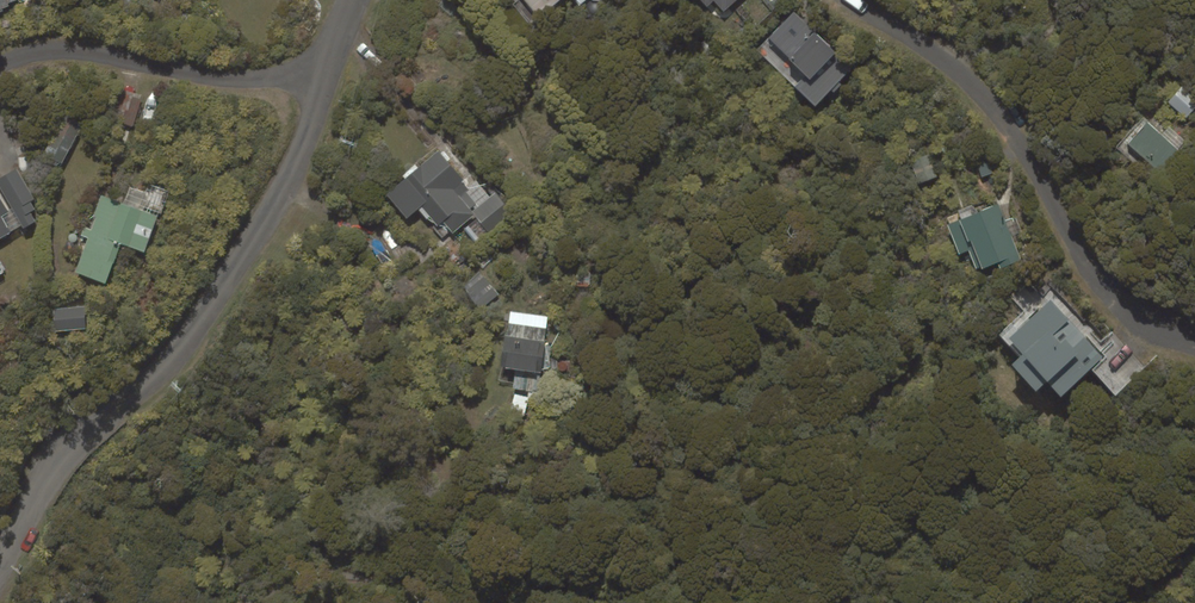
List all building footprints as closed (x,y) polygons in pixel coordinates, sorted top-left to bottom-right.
[(8,7),(7,3),(15,0),(0,0),(0,10),(8,7)] [(537,18),(559,0),(522,0),(537,18)] [(707,6),(714,0),(724,11),(736,0),(702,0),(707,6)] [(852,68),(794,12),(757,49),(815,106),(852,68)] [(1182,87),(1168,101),(1186,118),(1194,108),(1194,99),(1182,87)] [(112,119),(132,126),(142,95),(122,89),(112,119)] [(43,155),(62,165),(81,126),(62,116),(43,155)] [(1177,148),(1148,121),(1128,143),(1157,170),(1177,148)] [(470,189),(438,150),(384,193),(406,220),(423,207),(438,225),(443,221),(453,232),(475,215),(470,209),(475,205),(465,192),(470,189)] [(937,177),(929,154),(910,161),(918,183),(937,177)] [(982,177),(992,172),(987,160),(977,164),(982,177)] [(0,177),(0,189),(22,228),(35,222),(29,213),(35,209),(30,201),(34,199),(17,168),(0,177)] [(144,252),(157,217),(102,197),(74,273),(105,284),(120,244),(144,252)] [(10,233),(1,217),(9,213),(0,198),(0,239),(10,233)] [(1022,261),(999,203),(947,224),(959,254),(968,250),(976,268),(981,266),(982,269),(998,263),(1001,270),(1022,261)] [(480,308),(498,294),(480,272),(463,285),(480,308)] [(1104,356),(1050,300),(1010,338),(1024,353),(1011,365),(1036,391),(1047,380),(1061,395),(1091,368),(1104,356)] [(86,329),(84,307),(54,309),(55,332),(86,329)] [(499,368),(540,373),(545,341),(504,335),(499,368)] [(1104,356),(1091,368),(1115,393),(1144,366),(1120,340),(1104,356)]
